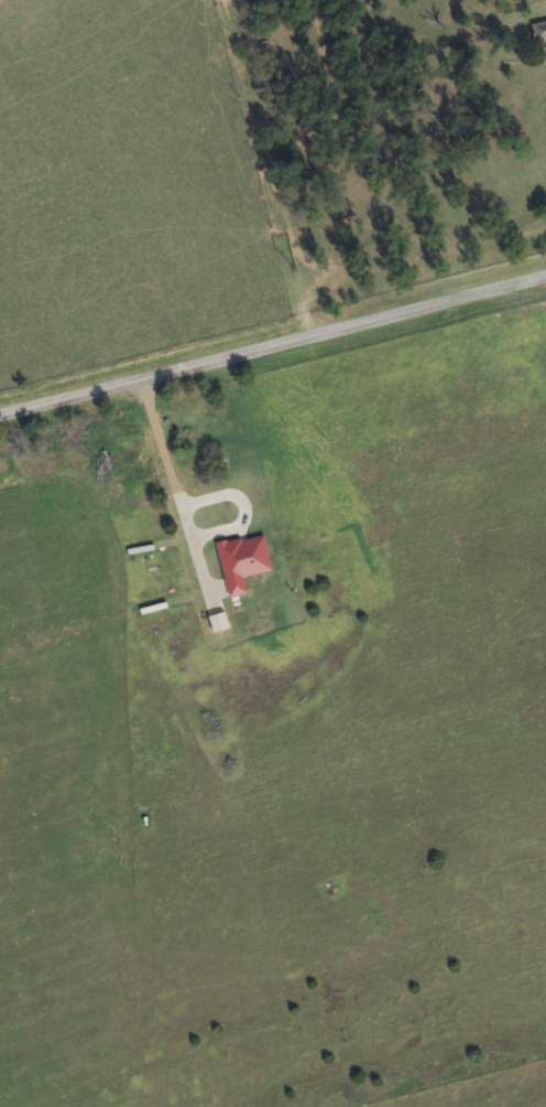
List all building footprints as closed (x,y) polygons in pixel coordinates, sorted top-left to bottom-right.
[(534,43),(545,41),(545,22),(530,25),(534,43)]
